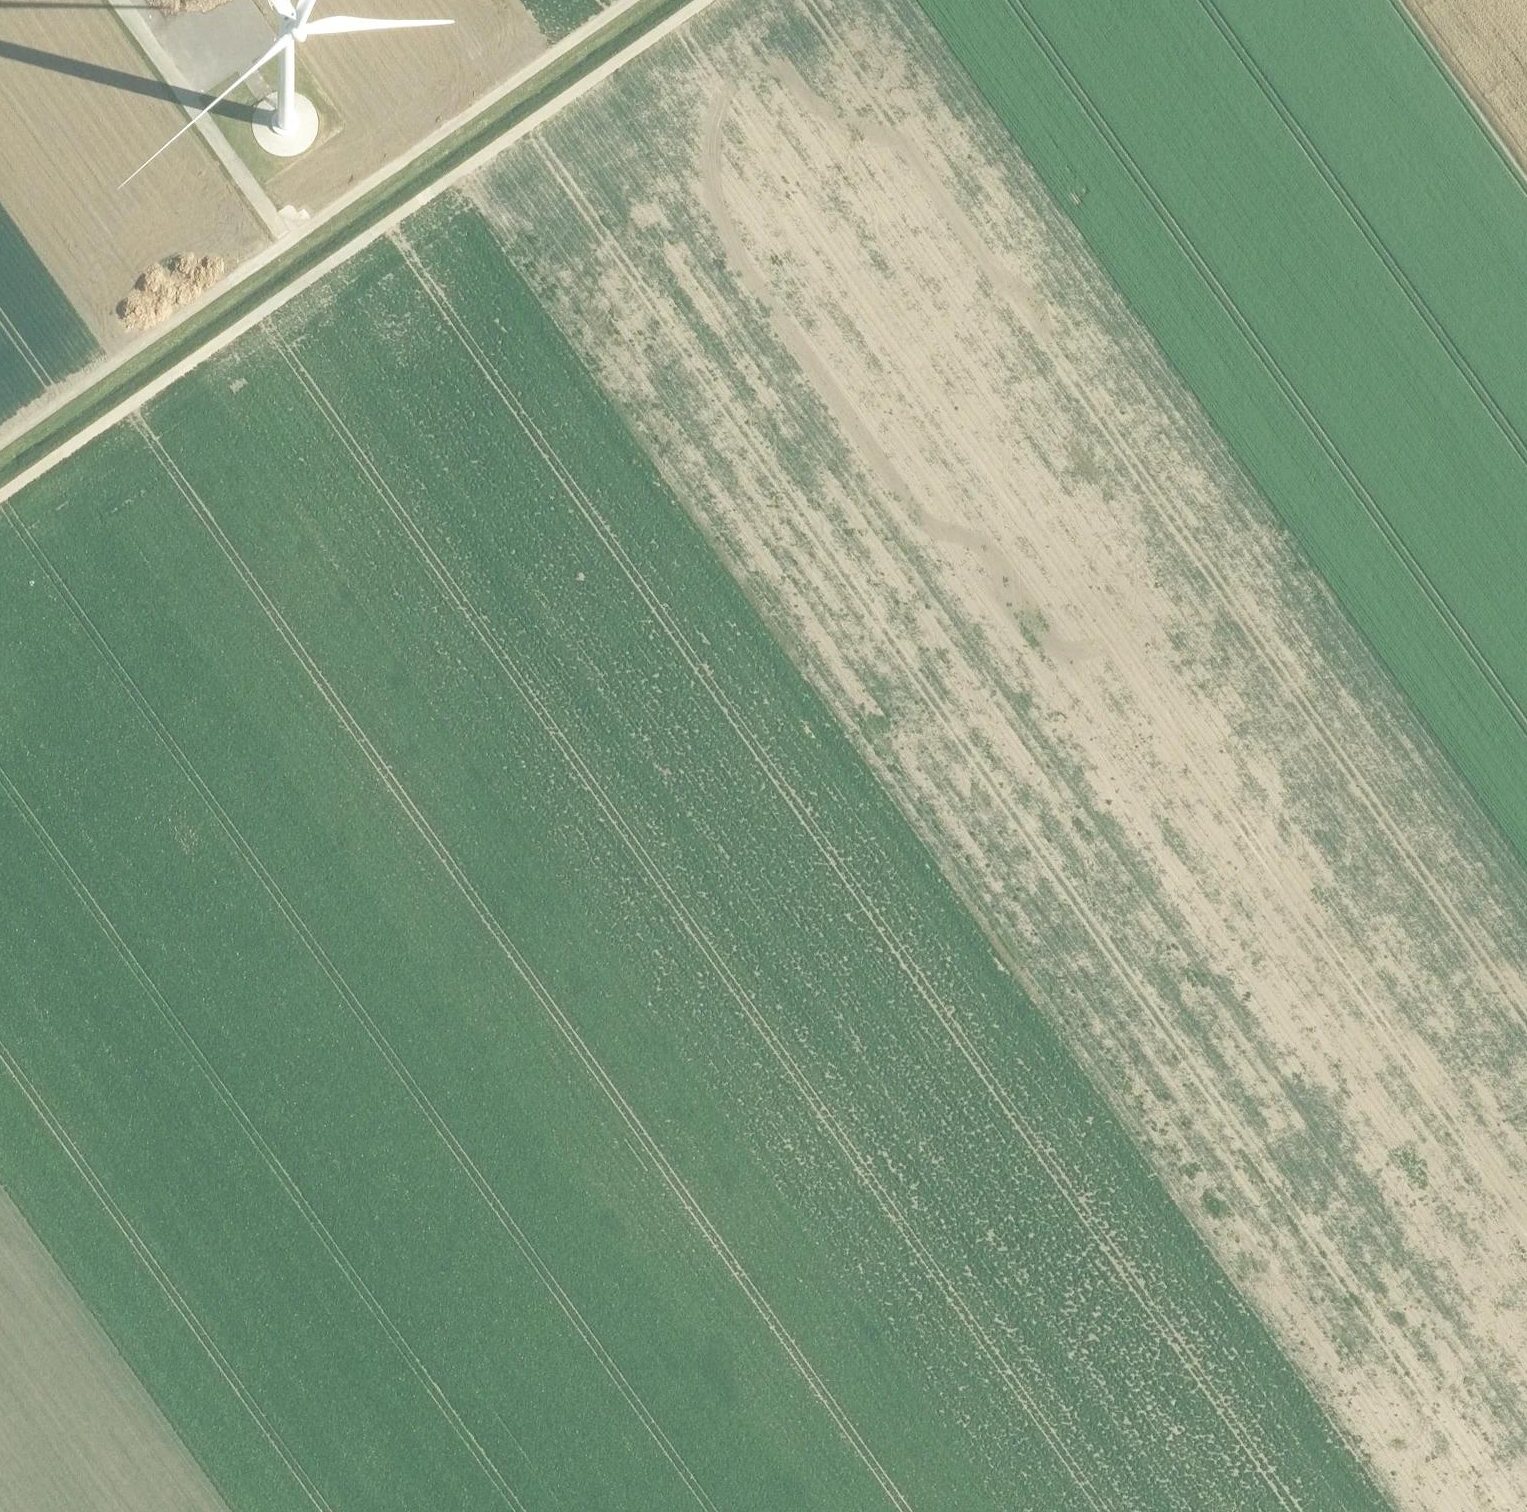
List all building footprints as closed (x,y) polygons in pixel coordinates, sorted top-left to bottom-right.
[(277,123),(277,125),(277,126),(277,128),(278,129),(279,131),(280,132),(282,133),(283,133),(285,133),(287,133),(288,133),(290,132),(291,131),(292,130),(293,129),(294,127),(295,126),(295,124),(294,122),(294,121),(293,119),(292,118),(291,117),(289,116),(288,116),(286,115),(284,115),(283,116),(281,116),(280,117),(279,118),(278,120),(277,121),(277,123)]
